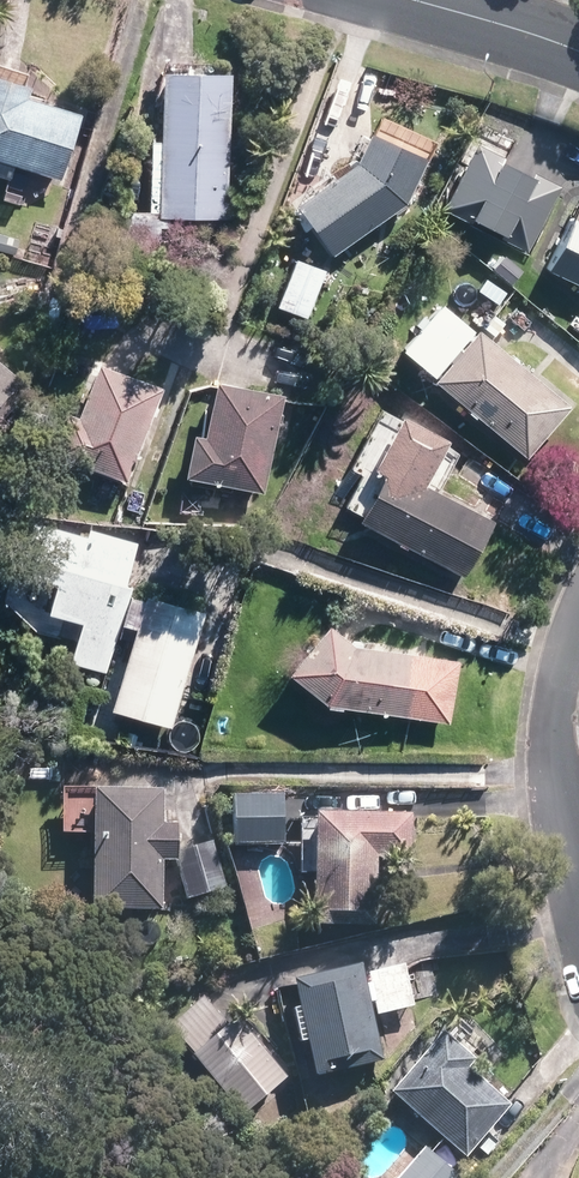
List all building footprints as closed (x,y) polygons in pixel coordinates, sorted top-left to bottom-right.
[(240,64),(174,60),(170,134),(160,134),(156,195),(167,195),(166,210),(231,214),(240,64)] [(68,173),(90,107),(36,89),(40,78),(0,65),(0,151),(68,173)] [(347,166),(288,207),(325,258),(399,205),(417,161),(359,136),(347,166)] [(470,147),(437,211),(524,253),(556,190),(529,176),(525,183),(491,166),(495,159),(470,147)] [(539,273),(576,290),(575,293),(578,295),(578,216),(568,211),(539,273)] [(318,272),(287,261),(270,309),(301,320),(318,272)] [(428,307),(390,353),(422,380),(461,334),(428,307)] [(425,383),(519,460),(560,410),(466,333),(425,383)] [(0,345),(0,406),(31,372),(0,345)] [(60,447),(133,475),(170,381),(108,356),(87,408),(77,404),(60,447)] [(290,385),(227,371),(215,429),(203,426),(194,469),(268,486),(290,385)] [(485,522),(414,488),(436,442),(389,420),(363,473),(371,477),(348,524),(458,578),(485,522)] [(76,656),(111,667),(138,578),(132,576),(142,537),(96,523),(93,530),(77,525),(72,541),(46,533),(35,566),(66,575),(56,606),(89,615),(76,656)] [(213,604),(155,586),(118,703),(176,722),(213,604)] [(278,677),(304,697),(316,706),(334,709),(442,723),(450,662),(342,647),(316,627),(278,677)] [(170,784),(103,782),(103,796),(70,794),(68,829),(101,830),(98,902),(169,905),(171,855),(182,855),(184,819),(169,818),(170,784)] [(290,791),(242,789),(240,843),(288,845),(290,791)] [(380,908),(384,845),(415,847),(417,810),(373,807),(374,796),(344,794),(343,807),(324,806),(324,815),(308,814),(304,871),(324,873),(322,904),(380,908)] [(219,836),(185,845),(188,855),(174,859),(184,898),(232,885),(219,836)] [(366,961),(304,972),(322,1069),(388,1057),(380,1010),(416,1003),(409,963),(368,970),(366,961)] [(299,1071),(246,1009),(204,1045),(256,1107),(299,1071)] [(452,1028),(397,1087),(470,1155),(517,1105),(475,1066),(484,1057),(452,1028)] [(431,1141),(396,1177),(465,1177),(468,1176),(431,1141)]
